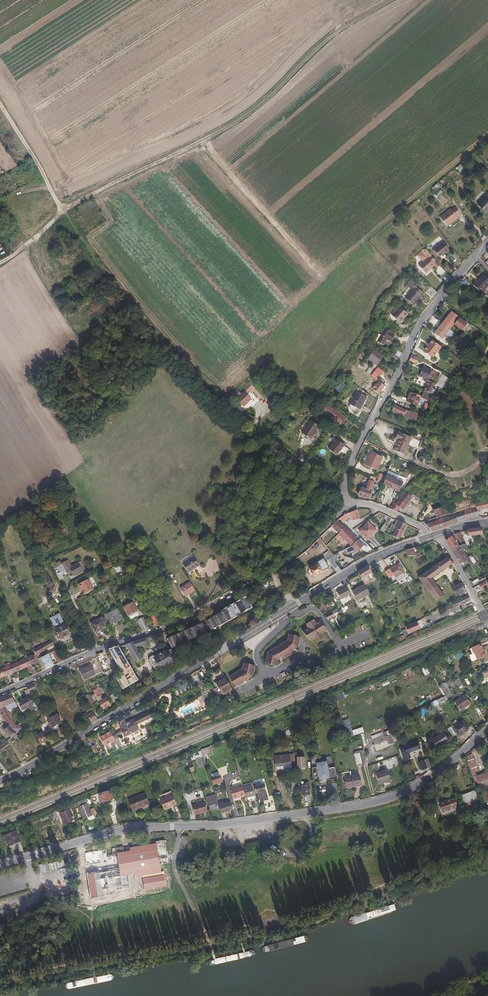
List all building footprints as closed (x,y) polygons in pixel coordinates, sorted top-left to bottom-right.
[(487,203),(487,197),(485,194),(475,202),(482,211),(486,208),(484,206),(487,203)] [(438,218),(445,228),(456,219),(456,218),(459,215),(453,207),(438,218)] [(433,252),(439,259),(443,255),(444,256),(449,252),(442,244),(433,252)] [(441,268),(431,258),(419,268),(426,276),(432,271),(435,268),(438,271),(441,268)] [(479,293),(487,284),(487,281),(482,275),(472,285),(479,293)] [(70,278),(66,281),(81,302),(85,298),(70,278)] [(420,289),(415,284),(412,287),(414,289),(406,298),(414,305),(423,297),(420,294),(423,292),(420,289)] [(394,318),(390,322),(396,328),(400,323),(404,327),(412,318),(404,311),(396,320),(394,318)] [(450,312),(441,323),(448,329),(452,324),(456,327),(458,324),(463,329),(466,324),(450,312)] [(448,329),(441,323),(433,333),(440,339),(448,329)] [(377,341),(383,345),(387,340),(391,343),(396,336),(392,334),(393,332),(387,328),(377,341)] [(422,350),(431,358),(439,348),(430,341),(422,350)] [(366,358),(375,365),(381,355),(372,349),(366,358)] [(410,356),(408,362),(414,364),(416,359),(410,356)] [(374,366),(368,375),(377,382),(383,372),(374,366)] [(428,381),(423,391),(431,395),(434,396),(436,390),(433,388),(435,384),(432,383),(436,373),(424,368),(422,373),(421,372),(419,377),(428,381)] [(375,392),(379,395),(384,388),(380,385),(375,392)] [(247,394),(244,391),(240,396),(235,391),(233,394),(232,393),(229,395),(242,408),(250,400),(245,396),(247,394)] [(431,395),(423,391),(422,391),(421,392),(423,393),(420,398),(428,401),(431,395)] [(351,405),(357,409),(360,411),(368,398),(359,392),(351,405)] [(415,406),(416,406),(420,399),(418,399),(419,397),(414,394),(414,395),(410,393),(408,398),(411,400),(410,404),(415,406)] [(332,418),(335,420),(340,415),(327,405),(324,409),(334,416),(332,418)] [(394,406),(391,412),(411,420),(414,414),(394,406)] [(340,415),(335,420),(340,424),(344,418),(340,415)] [(319,429),(311,422),(302,435),(310,442),(319,429)] [(397,433),(392,445),(395,447),(393,451),(402,455),(410,439),(397,433)] [(328,451),(336,457),(344,446),(335,440),(328,451)] [(365,465),(377,470),(382,457),(371,452),(365,465)] [(370,476),(358,472),(357,476),(369,480),(370,476)] [(378,480),(384,482),(386,477),(380,474),(378,479),(378,480)] [(376,478),(371,476),(369,481),(367,480),(365,484),(367,486),(366,490),(361,488),(358,496),(367,499),(376,478)] [(391,489),(394,481),(386,477),(384,482),(383,485),(391,489)] [(402,484),(394,481),(391,489),(391,490),(399,493),(402,484)] [(411,498),(404,493),(395,505),(393,503),(388,509),(396,512),(399,508),(402,510),(409,500),(415,506),(421,501),(415,495),(411,498)] [(471,519),(478,516),(477,511),(487,509),(487,503),(487,502),(475,505),(475,507),(476,508),(469,510),(471,519)] [(433,511),(436,518),(445,515),(442,507),(433,511)] [(455,515),(457,523),(471,519),(469,510),(455,515)] [(359,519),(356,511),(348,514),(350,518),(351,522),(359,519)] [(350,518),(348,514),(345,516),(339,519),(341,522),(350,518)] [(457,523),(455,515),(441,520),(443,528),(457,523)] [(431,532),(443,528),(441,520),(425,526),(431,532)] [(331,527),(338,535),(343,528),(337,521),(331,527)] [(358,531),(366,540),(375,531),(367,522),(358,531)] [(405,525),(398,522),(393,533),(392,535),(391,534),(390,536),(398,540),(405,525)] [(350,547),(357,541),(348,533),(343,528),(338,535),(350,547)] [(461,546),(464,545),(459,534),(454,535),(461,546)] [(357,541),(350,547),(356,553),(365,544),(359,538),(357,541)] [(451,550),(456,546),(451,538),(445,541),(451,550)] [(457,548),(456,546),(451,550),(459,565),(467,561),(462,551),(459,547),(457,548)] [(416,557),(412,549),(404,552),(407,557),(413,556),(416,560),(421,557),(419,554),(416,557)] [(326,561),(327,561),(333,557),(329,552),(323,556),(326,561)] [(333,557),(327,561),(331,567),(337,574),(341,572),(337,567),(338,566),(335,561),(339,559),(336,555),(333,557)] [(112,556),(107,558),(115,574),(120,572),(112,556)] [(430,579),(451,564),(447,557),(418,579),(435,602),(443,598),(430,579)] [(187,575),(199,568),(194,559),(182,565),(187,575)] [(309,571),(313,578),(328,569),(323,560),(316,564),(316,566),(309,571)] [(74,577),(82,572),(78,564),(67,570),(64,563),(61,564),(60,562),(56,564),(58,567),(61,566),(64,572),(65,571),(67,575),(71,573),(74,577)] [(394,579),(395,579),(403,574),(399,565),(390,569),(389,570),(394,579)] [(357,573),(363,584),(364,585),(373,579),(370,573),(367,568),(357,573)] [(392,576),(388,570),(384,572),(388,579),(392,576)] [(42,577),(47,587),(52,585),(47,575),(42,577)] [(88,581),(78,586),(80,591),(82,590),(83,592),(85,596),(93,591),(88,581)] [(187,582),(182,585),(187,594),(192,591),(187,582)] [(455,596),(465,591),(461,583),(451,588),(455,596)] [(369,594),(364,585),(363,584),(351,591),(357,600),(369,594)] [(184,596),(187,594),(182,585),(179,587),(184,596)] [(336,594),(340,601),(349,596),(345,589),(336,594)] [(454,602),(453,603),(456,608),(470,601),(467,595),(454,602)] [(250,608),(244,599),(238,603),(243,612),(250,608)] [(126,615),(135,611),(131,603),(122,608),(126,615)] [(243,612),(238,603),(231,606),(236,615),(243,612)] [(236,615),(231,606),(225,610),(230,619),(236,615)] [(110,625),(121,619),(116,610),(105,616),(110,625)] [(230,619),(225,610),(218,614),(224,623),(230,619)] [(163,625),(155,611),(146,616),(152,629),(163,625)] [(224,623),(218,614),(212,618),(217,627),(224,623)] [(141,631),(147,629),(141,618),(135,619),(141,631)] [(217,627),(212,618),(205,622),(210,631),(217,627)] [(95,634),(105,629),(100,620),(90,625),(95,634)] [(327,632),(321,621),(316,624),(314,621),(305,625),(307,629),(302,631),(308,643),(315,640),(317,645),(326,641),(323,634),(327,632)] [(422,629),(420,621),(405,626),(408,634),(422,629)] [(199,637),(206,633),(202,623),(194,627),(199,637)] [(68,634),(70,633),(66,625),(64,626),(64,625),(58,629),(55,630),(60,640),(69,635),(68,634)] [(191,640),(199,637),(194,627),(187,630),(191,640)] [(184,643),(191,640),(187,630),(180,633),(184,643)] [(177,646),(184,643),(180,633),(173,637),(177,646)] [(270,652),(266,654),(264,664),(265,665),(275,667),(276,661),(279,659),(280,661),(290,655),(290,654),(293,652),(293,651),(296,649),(299,638),(288,635),(286,642),(274,650),(273,649),(270,651),(270,652)] [(170,649),(177,646),(173,637),(166,640),(170,649)] [(148,646),(146,639),(125,646),(135,663),(142,659),(135,648),(142,645),(143,648),(148,646)] [(44,651),(53,646),(51,641),(46,644),(43,645),(42,646),(44,651)] [(78,647),(81,653),(86,651),(83,644),(78,647)] [(474,653),(475,655),(477,659),(477,660),(487,657),(484,650),(483,651),(482,649),(482,648),(481,644),(471,648),(471,649),(473,654),(474,653)] [(36,656),(44,651),(42,646),(37,649),(34,651),(36,656)] [(122,656),(117,648),(114,649),(110,651),(115,660),(122,656)] [(172,654),(169,649),(154,659),(153,657),(152,657),(148,659),(148,661),(154,670),(156,671),(160,668),(161,669),(171,663),(168,657),(172,654)] [(56,651),(52,652),(58,665),(62,662),(57,650),(56,651)] [(54,666),(48,654),(41,658),(46,670),(54,666)] [(31,666),(38,663),(35,656),(28,659),(31,666)] [(122,656),(115,660),(120,668),(127,664),(122,656)] [(27,668),(31,666),(28,659),(19,663),(22,670),(27,668)] [(14,674),(22,670),(19,663),(11,667),(14,674)] [(131,672),(127,664),(120,668),(124,676),(131,672)] [(228,678),(234,688),(243,682),(244,683),(247,681),(247,680),(251,678),(253,667),(243,664),(242,665),(240,670),(228,678)] [(31,666),(27,668),(29,671),(31,671),(33,676),(37,674),(34,669),(31,666)] [(84,680),(95,675),(91,666),(79,671),(84,680)] [(4,678),(14,674),(11,667),(3,670),(1,670),(4,678)] [(136,680),(131,672),(124,676),(129,684),(136,680)] [(129,684),(124,676),(118,680),(123,688),(129,684)] [(219,681),(226,693),(231,690),(224,678),(219,681)] [(221,696),(226,693),(219,681),(215,684),(221,696)] [(27,691),(29,693),(36,690),(33,684),(26,687),(27,691)] [(443,685),(442,684),(438,686),(439,687),(441,686),(449,698),(452,697),(444,684),(443,685)] [(97,689),(92,691),(98,702),(98,703),(101,710),(109,705),(106,698),(103,700),(97,689)] [(10,694),(0,699),(5,708),(6,707),(15,703),(10,694)] [(453,703),(459,711),(469,705),(464,696),(453,703)] [(32,704),(29,698),(25,700),(26,702),(20,705),(22,710),(32,704)] [(8,725),(13,722),(5,708),(0,699),(0,713),(8,725)] [(341,713),(347,711),(343,701),(337,703),(341,713)] [(15,703),(6,707),(8,712),(17,708),(16,705),(15,703)] [(87,714),(86,715),(91,724),(100,719),(96,712),(93,714),(92,713),(88,715),(87,714)] [(137,726),(152,719),(149,713),(134,719),(137,726)] [(57,725),(61,723),(57,715),(47,721),(53,731),(58,728),(57,725)] [(124,738),(130,735),(130,734),(125,725),(122,717),(118,720),(120,725),(118,726),(124,738)] [(125,725),(130,734),(137,731),(133,721),(125,725)] [(14,724),(13,722),(8,725),(8,726),(8,727),(4,731),(11,739),(16,735),(15,734),(16,732),(16,727),(14,724)] [(350,738),(364,733),(362,728),(352,731),(349,722),(345,724),(350,738)] [(454,729),(461,738),(469,732),(462,723),(454,729)] [(443,732),(442,730),(431,739),(432,741),(443,732)] [(450,740),(443,732),(432,741),(439,749),(450,740)] [(106,750),(116,744),(110,733),(100,738),(106,750)] [(46,741),(42,734),(37,736),(41,744),(46,741)] [(374,743),(377,753),(390,748),(386,738),(374,743)] [(402,754),(406,765),(412,762),(410,758),(422,753),(419,747),(402,754)] [(199,751),(202,760),(203,760),(202,756),(210,753),(208,748),(199,751)] [(289,753),(273,756),(275,767),(291,764),(289,753)] [(354,755),(356,766),(362,764),(360,757),(360,754),(354,755)] [(473,759),(466,762),(470,774),(477,772),(473,759)] [(327,769),(325,760),(314,762),(315,766),(310,767),(312,777),(317,776),(317,779),(326,777),(326,780),(335,778),(333,767),(327,769)] [(375,776),(378,787),(380,786),(390,782),(386,772),(376,776),(375,776)] [(487,773),(474,777),(477,784),(479,783),(481,786),(487,784),(486,780),(487,780),(487,776),(487,773)] [(342,780),(344,790),(359,787),(358,780),(354,780),(354,778),(342,780)] [(255,795),(257,794),(259,801),(262,801),(262,803),(268,801),(263,786),(253,788),(255,795)] [(242,791),(241,788),(235,789),(235,790),(229,792),(232,801),(237,800),(237,799),(244,797),(242,791)] [(250,788),(242,791),(245,800),(249,799),(253,798),(250,788)] [(299,789),(300,797),(308,797),(307,788),(299,789)] [(109,791),(99,795),(102,804),(117,798),(114,791),(109,793),(109,791)] [(476,799),(473,792),(459,797),(462,804),(476,799)] [(148,805),(145,795),(127,801),(131,811),(148,805)] [(159,799),(163,809),(176,805),(172,795),(159,799)] [(438,804),(442,813),(457,808),(453,799),(438,804)] [(208,804),(209,810),(218,807),(217,805),(215,800),(212,801),(212,803),(208,804)] [(218,807),(219,812),(230,808),(228,802),(217,805),(218,807)] [(78,808),(83,820),(91,816),(86,804),(78,808)] [(198,809),(201,815),(208,813),(205,804),(200,806),(193,808),(194,810),(198,809)] [(58,811),(64,825),(74,821),(68,806),(58,811)] [(49,821),(41,824),(46,836),(54,833),(49,821)] [(5,836),(8,846),(20,842),(16,832),(5,836)] [(96,878),(89,880),(91,891),(92,891),(94,897),(99,897),(99,898),(115,895),(114,889),(116,888),(117,891),(130,888),(128,875),(134,874),(135,878),(161,873),(160,864),(167,863),(163,841),(148,844),(148,846),(142,848),(142,846),(128,849),(129,852),(123,854),(121,848),(111,851),(112,858),(106,859),(105,855),(98,856),(99,866),(101,866),(102,871),(102,873),(99,874),(100,877),(100,880),(97,881),(96,878)]
